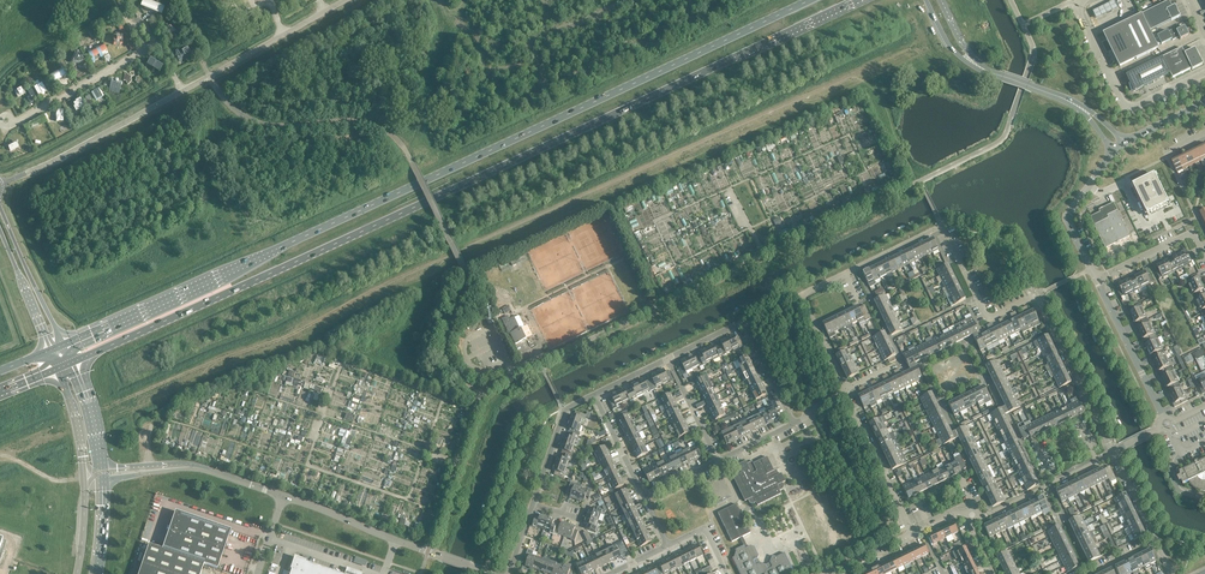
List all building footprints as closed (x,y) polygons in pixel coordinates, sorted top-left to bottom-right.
[(141,8),(149,11),(160,15),(163,8),(152,3),(144,0),(141,8)] [(1169,1),(1141,14),(1149,31),(1171,20),(1171,21),(1180,16),(1179,15),(1178,14),(1178,12),(1177,11),(1177,10),(1176,8),(1175,7),(1174,5),(1174,6),(1171,7),(1169,1)] [(1112,11),(1108,4),(1103,6),(1107,13),(1112,11)] [(1158,48),(1149,31),(1141,14),(1102,33),(1103,34),(1114,28),(1117,33),(1106,38),(1120,66),(1135,58),(1136,59),(1158,48)] [(1184,26),(1176,30),(1179,37),(1180,39),(1189,35),(1184,26)] [(170,27),(167,28),(168,36),(176,32),(170,27)] [(1172,40),(1179,37),(1176,30),(1175,28),(1168,31),(1168,30),(1157,36),(1161,44),(1172,39),(1172,40)] [(93,29),(89,31),(95,41),(99,39),(93,29)] [(113,45),(122,44),(122,36),(113,36),(113,45)] [(103,56),(108,53),(103,43),(97,46),(97,45),(94,47),(90,50),(89,49),(86,51),(93,63),(96,61),(95,60),(100,58),(103,57),(103,56)] [(1172,78),(1191,68),(1184,53),(1182,48),(1162,57),(1172,78)] [(1184,53),(1191,68),(1192,69),(1203,64),(1195,48),(1184,53)] [(181,63),(180,60),(188,56),(185,51),(175,56),(179,64),(181,63)] [(84,63),(78,53),(72,63),(84,63)] [(1170,73),(1162,57),(1125,75),(1129,83),(1132,92),(1133,92),(1133,93),(1134,93),(1134,92),(1143,86),(1170,73)] [(159,72),(161,68),(149,61),(147,65),(159,72)] [(67,76),(63,69),(50,77),(54,83),(67,76)] [(125,80),(128,85),(132,81),(131,79),(132,77),(126,72),(126,73),(124,72),(122,76),(122,80),(124,80),(124,81),(125,80)] [(141,75),(135,78),(135,79),(135,80),(135,81),(141,86),(143,87),(145,84),(145,78),(143,79),(143,78),(141,78),(141,75)] [(44,92),(46,91),(42,82),(40,83),(39,83),(38,80),(34,82),(36,85),(35,86),(34,87),(38,95),(41,94),(41,95),(42,95),(43,95),(44,94),(44,93),(44,92)] [(111,81),(109,91),(119,93),(121,83),(118,83),(118,82),(118,81),(117,81),(116,80),(116,81),(115,81),(115,82),(111,81)] [(91,92),(96,100),(104,96),(99,88),(91,92)] [(75,101),(76,102),(73,104),(76,111),(83,107),(81,103),(83,102),(80,98),(75,101)] [(29,123),(29,124),(31,128),(44,121),(44,120),(42,117),(29,123)] [(16,142),(16,143),(12,146),(11,145),(8,146),(9,147),(8,148),(10,151),(19,146),(17,144),(18,143),(18,142),(17,142),(16,142)] [(1202,147),(1196,150),(1201,160),(1204,158),(1204,154),(1202,147)] [(1201,160),(1196,150),(1190,153),(1195,163),(1201,160)] [(1195,163),(1190,153),(1184,156),(1189,166),(1195,163)] [(1189,166),(1184,156),(1178,159),(1183,169),(1189,166)] [(1183,169),(1178,159),(1172,162),(1177,172),(1183,169)] [(1155,175),(1133,186),(1148,215),(1170,204),(1155,175)] [(1105,248),(1130,236),(1117,210),(1113,203),(1103,208),(1099,210),(1100,212),(1090,217),(1094,225),(1105,248)] [(939,250),(933,238),(927,241),(932,253),(939,250)] [(932,253),(927,241),(921,244),(927,255),(932,253)] [(927,255),(921,244),(915,247),(921,258),(927,255)] [(921,258),(915,247),(909,250),(915,261),(921,258)] [(1182,254),(1179,256),(1184,267),(1189,264),(1191,267),(1194,265),(1186,249),(1181,251),(1182,254)] [(915,261),(909,250),(904,252),(909,264),(915,261)] [(909,264),(904,252),(898,255),(903,267),(909,264)] [(903,267),(898,255),(892,258),(898,270),(903,267)] [(1173,255),(1169,257),(1176,271),(1184,267),(1179,256),(1175,258),(1173,255)] [(1176,271),(1169,257),(1165,259),(1166,262),(1162,264),(1168,274),(1176,271)] [(898,270),(892,258),(886,261),(892,273),(898,270)] [(892,273),(886,261),(880,264),(886,275),(892,273)] [(1159,279),(1168,274),(1162,264),(1158,265),(1157,263),(1153,265),(1159,279)] [(886,275),(880,264),(874,267),(880,278),(886,275)] [(948,264),(946,265),(936,270),(939,276),(951,270),(948,264)] [(881,281),(880,278),(874,267),(869,270),(875,283),(881,281)] [(1144,272),(1140,274),(1146,285),(1154,281),(1147,268),(1143,270),(1144,272)] [(876,284),(875,283),(869,270),(862,273),(863,274),(870,287),(876,284)] [(954,276),(951,270),(939,276),(942,282),(954,276)] [(1135,274),(1131,276),(1138,289),(1146,285),(1140,274),(1136,276),(1135,274)] [(1201,278),(1199,274),(1186,281),(1190,289),(1201,284),(1199,280),(1201,278)] [(957,282),(954,276),(942,282),(945,287),(957,282)] [(1138,289),(1131,276),(1127,278),(1128,280),(1124,282),(1129,293),(1138,289)] [(959,288),(957,282),(945,287),(942,289),(945,295),(959,288)] [(1124,296),(1129,293),(1124,282),(1120,284),(1119,282),(1115,284),(1123,300),(1125,299),(1124,296)] [(1201,284),(1190,289),(1194,297),(1204,292),(1204,287),(1203,288),(1201,284)] [(962,293),(959,288),(945,295),(948,300),(962,293)] [(1194,297),(1198,305),(1204,302),(1204,292),(1194,297)] [(965,300),(962,293),(948,300),(951,306),(965,300)] [(885,295),(876,299),(874,300),(877,306),(888,301),(885,295)] [(891,307),(888,301),(877,306),(880,312),(891,307)] [(1144,312),(1140,303),(1127,310),(1129,314),(1131,313),(1133,317),(1144,312)] [(511,311),(509,305),(502,308),(504,314),(511,311)] [(871,318),(865,305),(859,308),(864,318),(865,321),(871,318)] [(852,309),(858,321),(859,324),(865,321),(864,318),(859,308),(858,306),(852,309)] [(894,312),(891,307),(880,312),(883,318),(894,312)] [(858,321),(852,309),(846,312),(852,323),(858,321)] [(1033,310),(1027,313),(1033,325),(1039,322),(1034,312),(1033,310)] [(853,327),(852,323),(846,312),(840,315),(846,326),(847,329),(853,327)] [(897,318),(894,312),(883,318),(885,324),(897,318)] [(1148,320),(1144,312),(1133,317),(1135,321),(1133,322),(1135,326),(1148,320)] [(1034,327),(1033,325),(1027,313),(1021,316),(1028,330),(1034,327)] [(846,326),(840,315),(834,318),(840,329),(846,326)] [(508,316),(502,319),(509,334),(510,334),(516,344),(526,339),(521,328),(520,329),(514,317),(510,319),(508,316)] [(1028,330),(1021,316),(1015,319),(1021,330),(1022,333),(1028,330)] [(981,336),(972,317),(965,320),(973,335),(972,335),(975,341),(980,350),(986,347),(981,336)] [(840,329),(834,318),(829,320),(834,332),(840,329)] [(900,324),(897,318),(885,324),(888,330),(900,324)] [(1021,330),(1015,319),(1010,322),(1015,333),(1021,330)] [(834,332),(829,320),(822,323),(830,338),(836,335),(834,332)] [(973,335),(965,320),(960,323),(967,337),(972,335),(973,335)] [(1152,328),(1148,320),(1135,326),(1137,330),(1139,329),(1141,333),(1152,328)] [(1015,333),(1010,322),(1004,324),(1009,336),(1015,333)] [(967,337),(960,323),(954,326),(955,329),(961,340),(967,337)] [(903,330),(900,324),(888,330),(891,336),(903,330)] [(1009,336),(1004,324),(998,327),(1004,339),(1009,336)] [(1004,339),(998,327),(992,330),(998,342),(1004,339)] [(1156,336),(1152,328),(1141,333),(1143,337),(1140,338),(1143,342),(1156,336)] [(961,340),(955,329),(950,332),(955,343),(961,340)] [(998,342),(992,330),(986,333),(992,345),(998,342)] [(884,331),(882,332),(873,337),(876,343),(887,338),(884,331)] [(955,343),(950,332),(944,334),(949,346),(955,343)] [(992,345),(986,333),(981,336),(986,347),(992,345)] [(949,346),(944,334),(938,337),(944,349),(949,346)] [(734,335),(727,339),(732,350),(739,346),(739,348),(743,346),(741,341),(737,343),(734,335)] [(1048,335),(1046,336),(1034,342),(1037,348),(1039,347),(1051,341),(1048,335)] [(1160,344),(1156,336),(1143,342),(1145,347),(1147,345),(1149,349),(1160,344)] [(925,340),(926,343),(932,355),(938,352),(932,340),(931,337),(925,340)] [(944,349),(938,337),(932,340),(938,352),(944,349)] [(890,343),(887,338),(876,343),(878,349),(890,343)] [(732,350),(727,339),(720,342),(724,350),(721,351),(723,356),(726,354),(726,353),(732,350)] [(1054,347),(1051,341),(1039,347),(1042,353),(1054,347)] [(893,349),(890,343),(878,349),(881,355),(893,349)] [(932,355),(926,343),(920,346),(926,357),(932,355)] [(1164,352),(1160,344),(1149,349),(1151,353),(1148,354),(1150,359),(1164,352)] [(707,348),(712,359),(713,361),(723,356),(721,351),(717,353),(714,345),(707,348)] [(926,357),(920,346),(915,349),(920,360),(926,357)] [(1056,353),(1054,347),(1042,353),(1045,359),(1056,353)] [(712,359),(707,348),(700,352),(704,359),(701,361),(703,366),(706,364),(706,363),(712,359)] [(850,356),(847,349),(836,355),(839,361),(850,356)] [(896,355),(893,349),(881,355),(884,361),(887,360),(894,356),(896,355)] [(920,360),(915,349),(909,352),(915,363),(920,360)] [(916,367),(915,363),(909,352),(903,355),(910,369),(910,370),(911,370),(916,382),(922,379),(916,367)] [(1168,360),(1164,352),(1150,359),(1152,363),(1155,361),(1157,365),(1168,360)] [(1059,359),(1056,353),(1045,359),(1048,364),(1059,359)] [(694,355),(687,358),(692,369),(699,366),(700,367),(703,366),(701,361),(697,363),(694,355)] [(751,362),(748,355),(737,361),(740,367),(751,362)] [(853,361),(850,356),(839,361),(842,367),(853,361)] [(692,369),(687,358),(680,361),(684,369),(681,371),(683,375),(687,374),(686,372),(692,369)] [(1062,365),(1059,359),(1048,364),(1044,366),(1047,372),(1048,372),(1062,365)] [(1000,366),(997,360),(985,366),(988,372),(1000,366)] [(1172,368),(1168,360),(1157,365),(1159,369),(1156,371),(1158,375),(1172,368)] [(856,367),(853,361),(842,367),(845,373),(856,367)] [(754,369),(751,362),(740,367),(743,374),(754,369)] [(1065,370),(1062,365),(1048,372),(1051,377),(1053,376),(1065,370)] [(1003,372),(1000,366),(988,372),(991,378),(1003,372)] [(859,373),(856,367),(845,373),(848,379),(859,373)] [(1176,376),(1172,368),(1158,375),(1160,379),(1163,378),(1165,382),(1176,376)] [(757,375),(754,369),(743,374),(746,380),(757,375)] [(664,370),(657,373),(663,384),(669,381),(670,382),(673,380),(669,371),(666,373),(666,374),(664,370)] [(911,370),(910,370),(905,373),(911,385),(916,382),(911,370)] [(1068,376),(1065,370),(1053,376),(1056,382),(1068,376)] [(1006,378),(1003,372),(991,378),(994,383),(1006,378)] [(663,384),(657,373),(651,376),(654,384),(651,385),(653,390),(657,388),(656,387),(663,384)] [(911,385),(905,373),(899,376),(905,387),(911,385)] [(760,382),(757,375),(746,380),(749,387),(760,382)] [(696,381),(699,388),(710,382),(706,376),(701,378),(698,380),(696,381)] [(905,387),(899,376),(893,379),(899,390),(905,387)] [(1071,382),(1068,376),(1056,382),(1059,388),(1071,382)] [(1180,384),(1176,376),(1165,382),(1167,386),(1164,387),(1166,391),(1180,384)] [(1204,376),(1196,380),(1202,394),(1204,392),(1204,378),(1204,376)] [(1008,384),(1006,378),(994,383),(997,389),(1008,384)] [(644,379),(637,383),(643,394),(649,390),(650,392),(653,390),(651,385),(648,387),(644,379)] [(899,390),(893,379),(887,382),(893,393),(899,390)] [(713,389),(710,382),(699,388),(702,394),(713,389)] [(764,388),(760,382),(749,387),(753,393),(764,388)] [(893,393),(887,382),(882,384),(887,396),(893,393)] [(643,394),(637,383),(631,386),(634,394),(631,395),(633,400),(637,398),(636,397),(643,394)] [(887,396),(882,384),(876,387),(881,399),(887,396)] [(1011,389),(1008,384),(997,389),(1000,395),(1011,389)] [(1184,392),(1180,384),(1166,391),(1168,395),(1171,394),(1173,398),(1184,392)] [(984,386),(978,389),(985,404),(991,401),(984,386)] [(881,399),(876,387),(870,390),(876,402),(881,399)] [(767,395),(764,388),(753,393),(756,400),(767,395)] [(624,389),(617,392),(623,403),(629,400),(630,401),(633,400),(631,395),(628,397),(624,389)] [(716,395),(713,389),(702,394),(705,401),(716,395)] [(985,404),(978,389),(972,392),(977,403),(979,407),(985,404)] [(1014,395),(1011,389),(1000,395),(1003,401),(1014,395)] [(876,402),(870,390),(864,393),(870,405),(876,402)] [(623,403),(617,392),(611,396),(612,399),(611,400),(610,398),(608,399),(613,410),(617,408),(616,407),(623,403)] [(931,392),(930,393),(920,398),(923,404),(934,398),(931,392)] [(977,403),(972,392),(966,395),(972,406),(977,403)] [(1188,401),(1184,392),(1173,398),(1175,402),(1172,403),(1174,407),(1188,401)] [(870,405),(864,393),(858,396),(864,408),(870,405)] [(659,399),(662,406),(673,400),(670,394),(659,399)] [(719,402),(716,395),(705,401),(695,405),(697,409),(707,404),(708,407),(719,402)] [(972,406),(966,395),(960,398),(966,409),(972,406)] [(1017,401),(1014,395),(1003,401),(1005,406),(1006,407),(1017,401)] [(937,404),(934,398),(923,404),(926,410),(937,404)] [(966,409),(960,398),(954,400),(960,412),(966,409)] [(677,407),(673,400),(662,406),(666,412),(677,407)] [(960,412),(954,400),(948,403),(954,415),(960,412)] [(1020,407),(1017,401),(1006,407),(1005,406),(1002,408),(990,414),(993,420),(1004,415),(1006,414),(1020,407)] [(1083,411),(1078,401),(1072,404),(1077,415),(1083,412),(1083,411)] [(722,408),(719,402),(708,407),(711,414),(722,408)] [(940,410),(937,404),(926,410),(928,416),(940,410)] [(1077,415),(1072,404),(1066,407),(1071,418),(1077,415)] [(680,413),(677,407),(666,412),(669,418),(680,413)] [(773,407),(767,411),(772,422),(779,418),(773,407)] [(1071,418),(1066,407),(1060,410),(1066,421),(1071,418)] [(726,415),(722,408),(711,414),(715,420),(726,415)] [(943,416),(940,410),(928,416),(931,422),(943,416)] [(1066,421),(1060,410),(1054,412),(1060,424),(1066,421)] [(772,422),(767,411),(760,414),(765,425),(772,422)] [(1060,424),(1054,412),(1048,415),(1054,427),(1060,424)] [(683,420),(680,413),(669,418),(672,425),(683,420)] [(572,414),(569,421),(581,425),(583,419),(585,419),(585,417),(586,415),(581,414),(580,417),(572,414)] [(622,417),(618,419),(621,426),(632,420),(629,414),(628,414),(622,417)] [(765,425),(760,414),(754,417),(759,428),(765,425)] [(1007,420),(1004,415),(993,420),(996,426),(1007,420)] [(1054,427),(1048,415),(1043,418),(1048,430),(1054,427)] [(946,422),(943,416),(931,422),(934,427),(946,422)] [(759,428),(754,417),(747,420),(752,431),(759,428)] [(884,423),(881,417),(869,423),(872,429),(884,423)] [(1048,430),(1043,418),(1037,421),(1042,433),(1048,430)] [(635,427),(632,420),(621,426),(624,432),(635,427)] [(686,426),(683,420),(672,425),(675,431),(686,426)] [(752,431),(747,420),(741,423),(746,434),(752,431)] [(1010,426),(1007,420),(996,426),(998,432),(1010,426)] [(581,425),(569,421),(567,428),(575,431),(574,435),(579,436),(580,433),(579,432),(581,425)] [(1042,433),(1037,421),(1031,424),(1037,435),(1042,433)] [(949,428),(946,422),(934,427),(937,433),(949,428)] [(746,434),(741,423),(734,427),(740,437),(746,434)] [(886,429),(884,423),(872,429),(875,435),(886,429)] [(1023,423),(1017,426),(1024,440),(1030,437),(1025,427),(1023,423)] [(1031,424),(1025,427),(1030,437),(1030,438),(1037,435),(1031,424)] [(970,431),(967,425),(952,432),(951,433),(940,439),(943,445),(956,439),(959,437),(958,437),(970,431)] [(689,433),(686,426),(675,431),(678,438),(689,433)] [(1013,432),(1010,426),(998,432),(1001,438),(1013,432)] [(639,433),(635,427),(624,432),(628,439),(639,433)] [(740,437),(734,427),(728,430),(733,441),(740,437)] [(951,433),(949,428),(937,433),(940,439),(951,433)] [(889,435),(886,429),(875,435),(878,441),(889,435)] [(733,441),(728,430),(721,433),(726,444),(733,441)] [(973,437),(970,431),(958,437),(959,437),(961,443),(973,437)] [(1016,438),(1013,432),(1001,438),(1004,444),(1016,438)] [(642,440),(639,433),(628,439),(631,445),(642,440)] [(895,439),(893,433),(889,435),(878,441),(881,446),(892,441),(895,439)] [(579,436),(574,435),(573,438),(565,435),(562,442),(574,446),(576,440),(578,440),(579,436)] [(976,443),(973,437),(961,443),(964,449),(976,443)] [(1019,444),(1016,438),(1004,444),(1007,449),(1019,444)] [(431,447),(438,449),(440,441),(434,439),(431,447)] [(645,446),(642,440),(631,445),(634,452),(645,446)] [(895,447),(892,441),(881,446),(883,452),(895,447)] [(574,446),(562,442),(560,449),(568,452),(567,456),(572,457),(573,454),(571,453),(574,446)] [(978,449),(976,443),(964,449),(967,455),(978,449)] [(1021,450),(1019,444),(1007,449),(1010,455),(1021,450)] [(898,445),(895,447),(883,452),(886,458),(901,451),(898,445)] [(594,451),(597,458),(608,453),(605,446),(594,451)] [(648,453),(645,446),(634,452),(637,458),(648,453)] [(696,446),(689,449),(694,460),(701,456),(696,446)] [(694,460),(689,449),(683,452),(688,463),(694,460)] [(981,455),(978,449),(967,455),(970,460),(981,455)] [(1024,455),(1021,450),(1010,455),(1013,461),(1024,455)] [(904,457),(901,451),(886,458),(889,464),(904,457)] [(688,463),(683,452),(676,455),(681,466),(688,463)] [(611,459),(608,453),(597,458),(600,464),(611,459)] [(966,468),(960,454),(953,457),(955,461),(956,461),(960,471),(966,468)] [(681,466),(676,455),(670,458),(675,469),(681,466)] [(984,461),(981,455),(970,460),(973,466),(984,461)] [(1027,461),(1024,455),(1013,461),(1016,467),(1027,461)] [(572,457),(567,456),(566,459),(557,457),(555,463),(567,467),(569,461),(570,461),(572,457)] [(774,470),(767,457),(753,464),(752,462),(753,464),(751,465),(750,462),(747,464),(746,461),(738,465),(739,469),(736,471),(736,472),(737,476),(736,476),(733,477),(745,501),(748,500),(749,499),(750,503),(752,503),(755,502),(757,506),(781,494),(780,491),(779,490),(782,488),(783,487),(781,483),(785,481),(781,473),(779,474),(777,472),(775,473),(774,471),(776,470),(774,470)] [(907,463),(904,457),(889,464),(892,470),(907,463)] [(675,469),(670,458),(663,461),(668,472),(675,469)] [(614,466),(611,459),(600,464),(603,471),(614,466)] [(921,461),(919,461),(922,467),(928,464),(925,459),(921,461)] [(1198,462),(1197,462),(1197,461),(1196,461),(1195,462),(1194,462),(1194,463),(1194,464),(1177,472),(1183,484),(1188,481),(1191,484),(1193,487),(1197,489),(1201,490),(1204,491),(1204,459),(1198,462)] [(668,472),(663,461),(657,465),(662,476),(668,472)] [(956,461),(955,461),(949,464),(955,475),(961,472),(960,471),(956,461)] [(987,466),(984,461),(973,466),(975,472),(987,466)] [(1030,467),(1027,461),(1016,467),(1018,473),(1030,467)] [(567,467),(555,463),(553,470),(561,473),(560,477),(564,479),(566,475),(564,474),(567,467)] [(955,475),(949,464),(944,467),(949,478),(955,475)] [(662,476),(657,465),(650,468),(656,479),(662,476)] [(617,472),(614,466),(603,471),(606,477),(617,472)] [(990,472),(987,466),(975,472),(978,478),(990,472)] [(1116,480),(1110,466),(1103,469),(1108,479),(1110,483),(1116,480)] [(949,478),(944,467),(938,470),(943,481),(949,478)] [(1033,473),(1030,467),(1018,473),(1021,478),(1033,473)] [(1103,467),(1097,470),(1102,482),(1108,479),(1103,469),(1103,467)] [(656,479),(650,468),(644,471),(649,482),(656,479)] [(943,481),(938,470),(932,472),(938,484),(943,481)] [(1102,482),(1097,470),(1091,473),(1097,485),(1102,482)] [(620,479),(617,472),(606,477),(610,484),(620,479)] [(938,484),(932,472),(926,475),(932,487),(938,484)] [(993,478),(990,472),(978,478),(981,484),(993,478)] [(1036,479),(1033,473),(1021,478),(1024,484),(1036,479)] [(1097,485),(1091,473),(1085,476),(1091,487),(1097,485)] [(932,487),(926,475),(920,478),(926,490),(932,487)] [(1091,487),(1085,476),(1079,479),(1085,490),(1091,487)] [(926,490),(920,478),(914,481),(920,493),(926,490)] [(996,484),(993,478),(981,484),(984,490),(996,484)] [(624,485),(620,479),(610,484),(613,491),(624,485)] [(1039,485),(1036,479),(1024,484),(1027,490),(1039,485)] [(1085,490),(1079,479),(1074,482),(1079,493),(1085,490)] [(920,493),(914,481),(909,484),(914,495),(920,493)] [(1079,493),(1074,482),(1068,484),(1073,496),(1079,493)] [(574,484),(571,483),(569,487),(573,489),(570,497),(577,499),(581,488),(581,486),(581,485),(580,484),(578,484),(577,483),(575,484),(574,484)] [(914,495),(909,484),(903,487),(908,498),(914,495)] [(998,490),(996,484),(984,490),(987,495),(998,490)] [(1073,496),(1068,484),(1062,487),(1068,499),(1073,496)] [(1068,499),(1062,487),(1056,490),(1061,502),(1068,499)] [(588,490),(581,488),(577,499),(584,502),(587,493),(590,495),(592,490),(588,489),(588,490)] [(615,495),(618,501),(629,496),(626,489),(615,495)] [(1001,496),(998,490),(987,495),(990,501),(1001,496)] [(1125,493),(1123,494),(1113,499),(1117,505),(1128,499),(1125,493)] [(632,503),(629,496),(618,501),(621,508),(632,503)] [(1004,502),(1001,496),(990,501),(993,507),(1004,502)] [(1042,497),(1036,500),(1042,511),(1048,508),(1042,497)] [(1131,505),(1128,499),(1117,505),(1119,511),(1131,505)] [(1042,511),(1036,500),(1030,503),(1036,514),(1042,511)] [(635,509),(632,503),(621,508),(625,514),(635,509)] [(1036,514),(1030,503),(1025,506),(1030,517),(1036,514)] [(718,513),(728,533),(728,534),(732,542),(740,538),(744,546),(735,550),(736,552),(734,557),(732,558),(740,573),(790,573),(791,571),(793,570),(785,553),(776,557),(772,556),(769,564),(767,565),(758,562),(757,560),(759,556),(755,547),(750,546),(747,547),(742,537),(750,533),(739,510),(736,504),(718,513)] [(1134,511),(1131,505),(1119,511),(1122,516),(1134,511)] [(1030,517),(1025,506),(1019,508),(1024,520),(1030,517)] [(1024,520),(1019,508),(1013,511),(1019,523),(1024,520)] [(589,510),(586,517),(598,521),(600,514),(602,514),(603,510),(598,509),(597,513),(589,510)] [(639,516),(635,509),(625,514),(628,521),(639,516)] [(162,549),(162,550),(204,564),(204,565),(217,569),(230,530),(175,511),(162,549)] [(1019,523),(1013,511),(1007,514),(1013,526),(1019,523)] [(1137,517),(1134,511),(1122,516),(1125,522),(1137,517)] [(1013,526),(1007,514),(1001,517),(1007,529),(1013,526)] [(536,527),(543,529),(547,518),(540,515),(537,523),(534,522),(532,527),(536,528),(536,527)] [(1083,521),(1080,515),(1069,521),(1072,527),(1083,521)] [(642,522),(639,516),(628,521),(631,527),(642,522)] [(598,521),(586,517),(584,524),(588,525),(588,526),(587,529),(596,532),(597,528),(596,528),(598,521)] [(1007,529),(1001,517),(996,520),(1001,531),(1007,529)] [(1139,522),(1137,517),(1125,522),(1128,528),(1139,522)] [(554,520),(547,518),(543,529),(550,531),(550,533),(553,534),(555,529),(551,528),(554,520)] [(1001,531),(996,520),(990,523),(995,534),(1001,531)] [(1086,527),(1083,521),(1072,527),(1074,533),(1086,527)] [(558,530),(555,529),(553,534),(557,535),(557,534),(564,536),(568,525),(561,522),(558,530)] [(645,528),(642,522),(631,527),(634,534),(645,528)] [(1142,528),(1139,522),(1128,528),(1131,534),(1142,528)] [(958,532),(954,523),(949,526),(948,524),(946,524),(952,535),(958,532)] [(995,534),(990,523),(984,526),(989,537),(995,534)] [(952,535),(946,524),(945,525),(946,527),(941,529),(946,538),(952,535)] [(575,527),(568,525),(564,536),(571,539),(571,540),(574,541),(576,536),(572,535),(575,527)] [(1059,526),(1057,526),(1047,531),(1050,537),(1062,532),(1059,526)] [(1091,532),(1088,526),(1086,527),(1074,533),(1077,538),(1089,533),(1091,532)] [(648,535),(645,528),(634,534),(637,540),(648,535)] [(1145,534),(1142,528),(1131,534),(1134,540),(1145,534)] [(946,538),(941,529),(937,532),(936,530),(934,530),(939,541),(946,538)] [(939,541),(934,530),(932,531),(933,533),(929,536),(933,545),(939,541)] [(1064,538),(1062,532),(1050,537),(1053,543),(1064,538)] [(1092,539),(1089,533),(1077,538),(1080,544),(1092,539)] [(651,542),(648,535),(637,540),(640,547),(651,542)] [(1067,543),(1064,538),(1053,543),(1056,549),(1067,543)] [(1094,544),(1092,539),(1080,544),(1083,550),(1094,544)] [(1070,549),(1067,543),(1056,549),(1059,555),(1070,549)] [(1097,550),(1094,544),(1083,550),(1086,556),(1097,550)] [(138,573),(200,573),(204,565),(204,564),(162,550),(162,549),(148,545),(138,573)] [(698,545),(691,548),(697,559),(703,556),(698,545)] [(898,547),(902,556),(899,557),(904,566),(910,563),(904,552),(901,545),(898,547)] [(918,545),(917,546),(922,557),(928,554),(924,545),(919,547),(918,545)] [(616,546),(609,549),(614,560),(621,556),(616,546)] [(922,557),(917,546),(915,547),(916,549),(911,551),(916,560),(922,557)] [(965,547),(956,552),(956,550),(952,552),(956,559),(959,557),(968,553),(965,547)] [(697,559),(691,548),(685,551),(690,562),(697,559)] [(525,557),(528,558),(525,565),(532,568),(536,556),(533,555),(534,551),(528,549),(525,557)] [(614,560),(609,549),(602,552),(608,563),(614,560)] [(1073,555),(1070,549),(1059,555),(1061,561),(1073,555)] [(1156,561),(1150,549),(1144,552),(1150,564),(1156,561)] [(1011,557),(1008,550),(996,556),(999,562),(1011,557)] [(1100,556),(1097,550),(1086,556),(1089,562),(1100,556)] [(690,562),(685,551),(678,554),(684,565),(690,562)] [(916,560),(911,551),(907,553),(906,551),(904,552),(910,563),(916,560)] [(608,563),(602,552),(596,555),(601,566),(608,563)] [(1150,564),(1144,552),(1138,555),(1144,566),(1150,564)] [(971,558),(968,553),(959,557),(962,563),(971,558)] [(684,565),(678,554),(672,558),(677,569),(684,565)] [(601,566),(596,555),(590,558),(595,569),(601,566)] [(1076,561),(1073,555),(1061,561),(1064,566),(1076,561)] [(1144,566),(1138,555),(1133,558),(1138,569),(1144,566)] [(543,559),(536,556),(532,568),(539,570),(543,559)] [(904,566),(899,557),(895,559),(894,557),(892,558),(897,569),(904,566)] [(1014,562),(1011,557),(999,562),(1002,568),(1014,562)] [(298,558),(293,560),(292,565),(291,565),(290,569),(291,570),(290,573),(341,573),(307,562),(307,561),(303,559),(298,558)] [(595,569),(590,558),(583,561),(588,572),(595,569)] [(677,569),(672,558),(665,561),(671,572),(677,569)] [(897,569),(892,558),(890,559),(891,561),(887,563),(891,572),(897,569)] [(974,564),(971,558),(962,563),(964,568),(974,564)] [(1138,569),(1133,558),(1127,561),(1132,572),(1138,569)] [(550,561),(543,559),(539,570),(546,573),(550,561)] [(550,561),(546,573),(550,573),(553,573),(557,563),(550,561)] [(583,561),(576,565),(581,573),(585,573),(588,572),(583,561)] [(665,561),(659,564),(664,573),(666,573),(671,572),(665,561)] [(1079,567),(1076,561),(1064,566),(1067,573),(1079,567)] [(1127,561),(1121,564),(1126,573),(1129,573),(1132,572),(1127,561)] [(1017,568),(1014,562),(1002,568),(1005,573),(1017,568)] [(557,563),(553,573),(561,573),(563,566),(557,563)] [(887,563),(883,565),(882,563),(880,564),(885,573),(887,573),(891,572),(887,563)] [(880,564),(878,565),(879,567),(875,569),(877,573),(885,573),(880,564)] [(976,569),(974,564),(964,568),(967,573),(976,569)] [(1121,564),(1115,567),(1118,573),(1126,573),(1121,564)] [(563,566),(561,573),(568,573),(569,572),(570,568),(563,566)]
